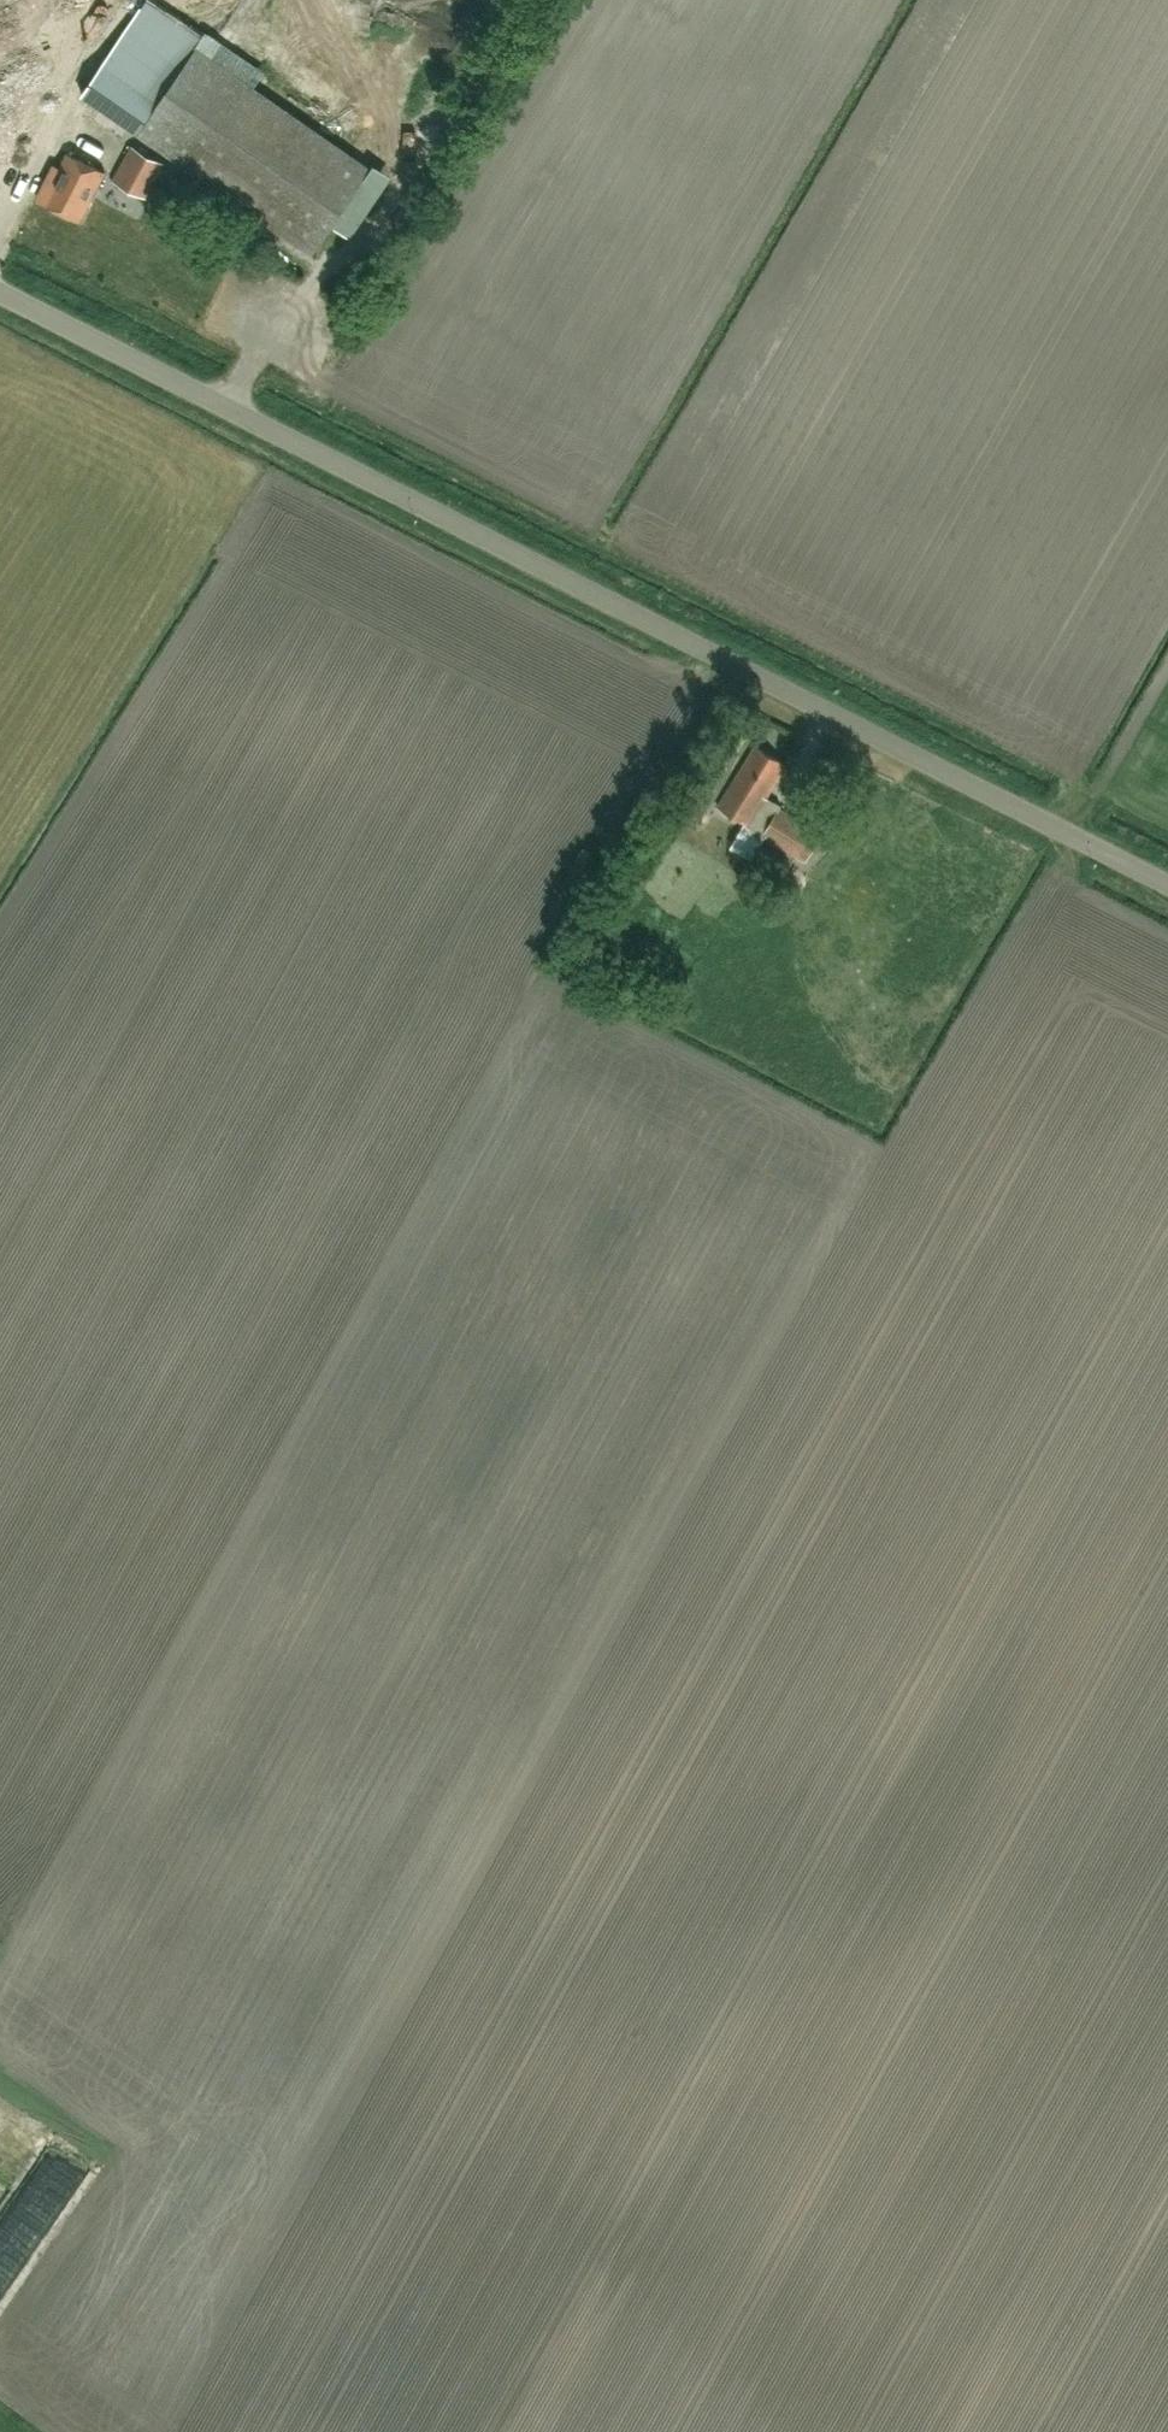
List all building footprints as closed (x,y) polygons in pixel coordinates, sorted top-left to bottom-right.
[(83,94),(138,132),(137,134),(313,254),(371,168),(195,48),(203,36),(150,0),(147,0),(83,94)] [(242,28),(262,4),(257,0),(243,0),(229,18),(242,28)] [(113,178),(146,195),(164,160),(131,143),(113,178)] [(82,218),(106,169),(67,150),(60,166),(54,163),(38,196),(82,218)] [(751,825),(765,833),(765,834),(807,859),(822,834),(779,809),(781,804),(768,796),(788,764),(757,744),(719,806),(751,825)] [(783,876),(794,857),(763,838),(752,857),(783,876)]
